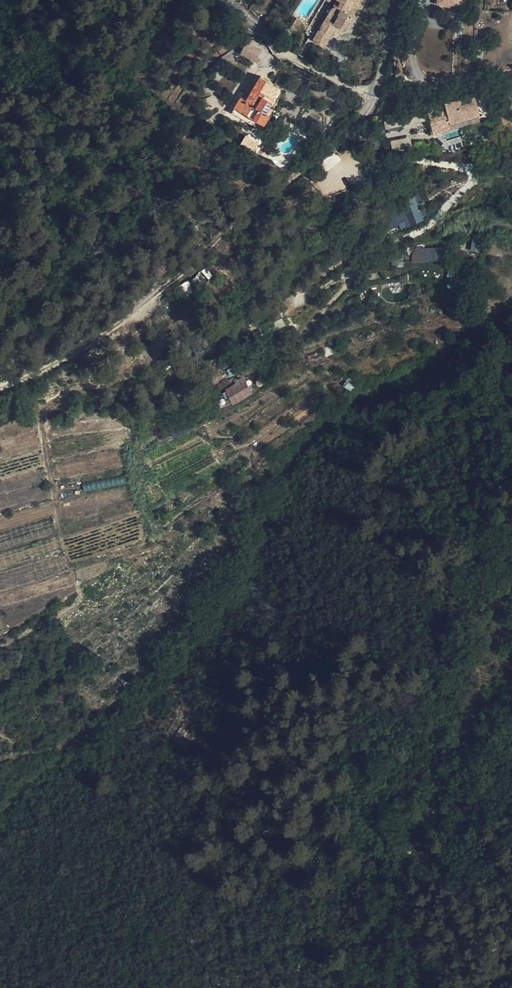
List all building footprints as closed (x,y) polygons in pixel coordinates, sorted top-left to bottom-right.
[(362,0),(339,0),(341,1),(338,6),(334,4),(312,38),(322,45),(327,38),(329,39),(337,26),(343,30),(352,15),(349,13),(353,7),(356,10),(362,0)] [(436,7),(463,11),(465,0),(437,0),(436,7)] [(221,15),(218,19),(229,26),(232,22),(221,15)] [(246,42),(239,55),(255,63),(262,50),(246,42)] [(262,89),(251,84),(240,106),(235,104),(228,119),(259,133),(265,121),(258,117),(265,103),(265,99),(259,96),(262,89)] [(472,91),(442,101),(443,104),(449,120),(478,110),(472,91)] [(449,120),(443,104),(425,109),(431,131),(450,125),(449,120)] [(249,137),(246,143),(258,150),(261,144),(249,137)] [(409,138),(391,140),(392,150),(410,149),(409,138)] [(25,146),(17,140),(10,150),(18,156),(25,146)] [(389,232),(423,220),(415,197),(381,208),(389,232)] [(412,249),(413,263),(441,260),(440,246),(412,249)] [(198,277),(206,285),(214,277),(206,269),(198,277)] [(190,283),(182,286),(185,294),(193,290),(190,283)] [(255,394),(247,378),(224,390),(232,405),(255,394)]
